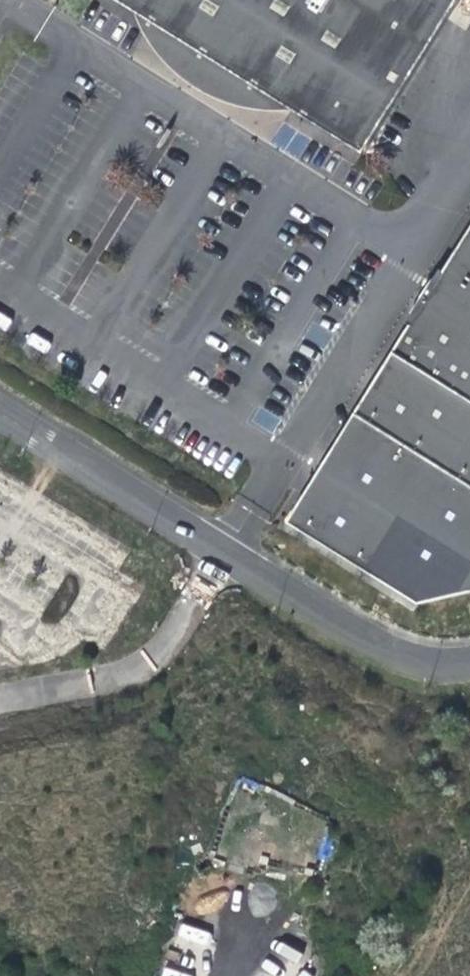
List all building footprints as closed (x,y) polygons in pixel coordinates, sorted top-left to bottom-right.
[(154,19),(174,44),(195,63),(214,76),(248,91),(280,98),(366,151),(461,0),(124,0),(154,19)] [(469,388),(469,246),(407,348),(469,388)] [(407,348),(366,410),(469,474),(469,388),(407,348)] [(366,410),(296,518),(427,599),(469,589),(469,474),(366,410)]
